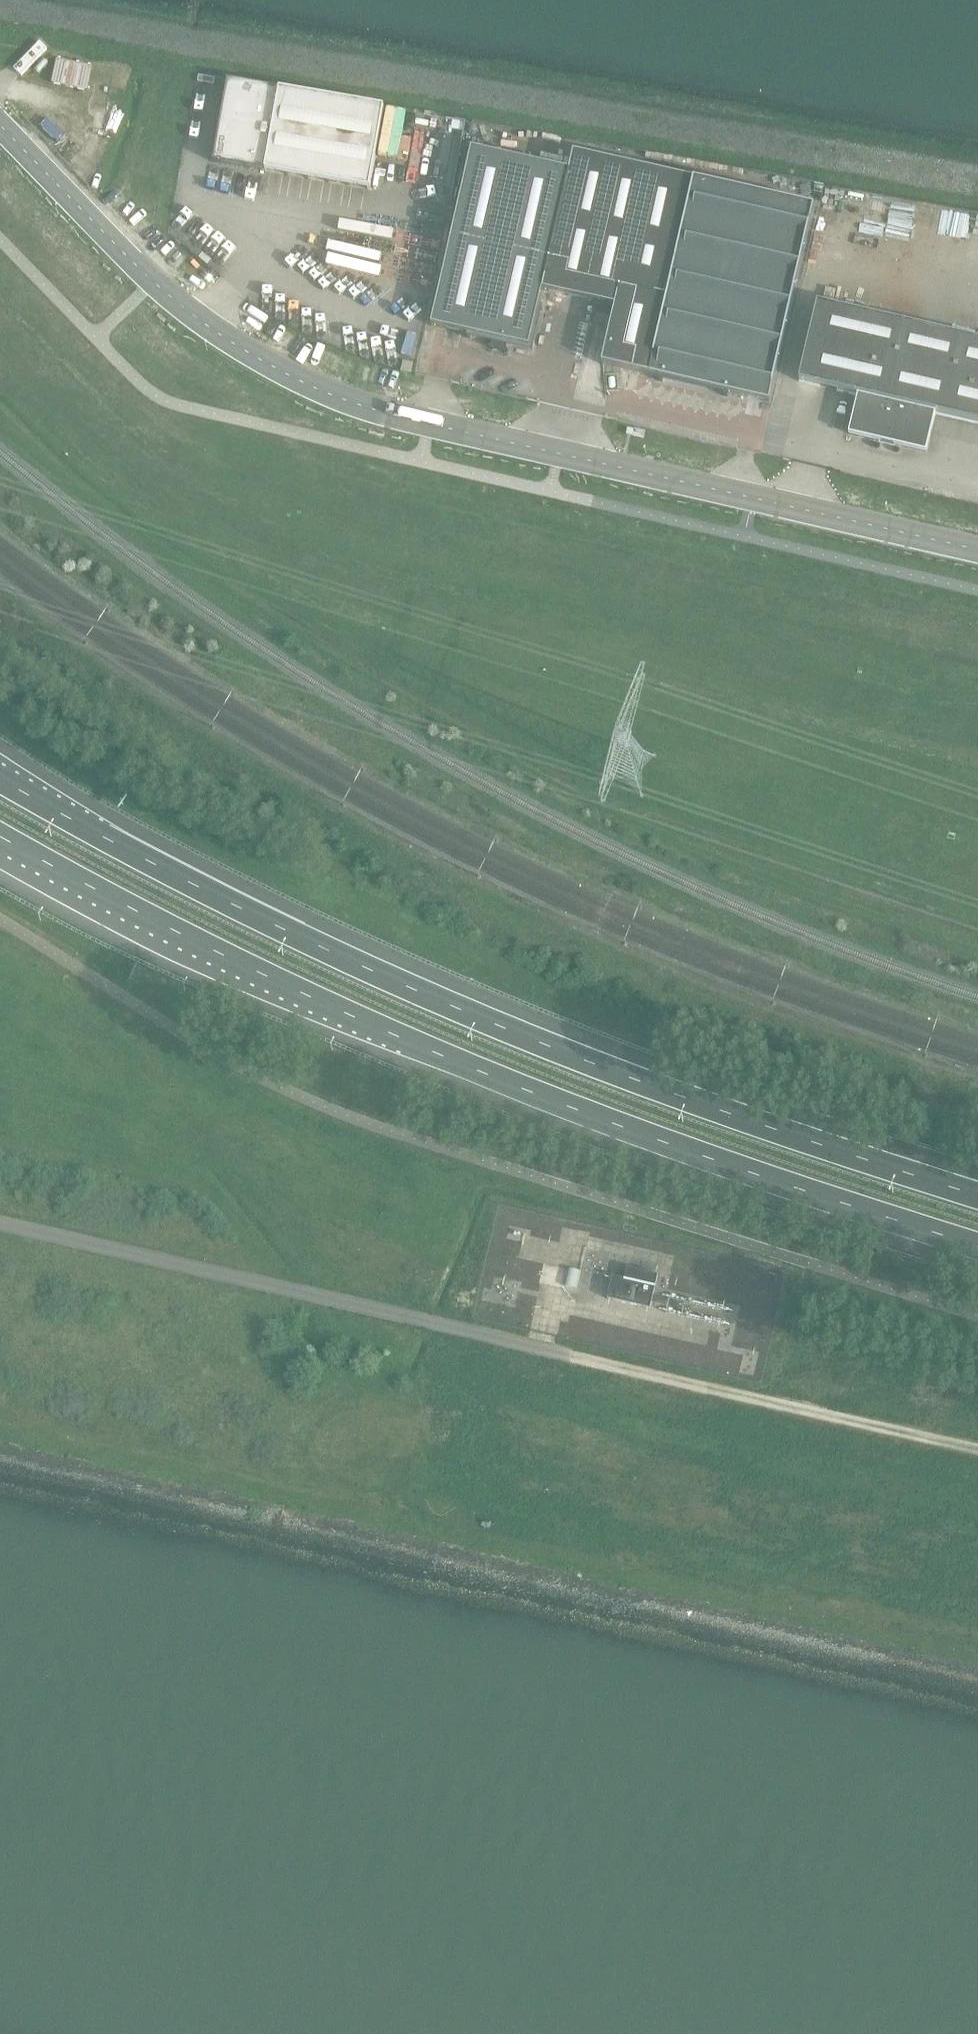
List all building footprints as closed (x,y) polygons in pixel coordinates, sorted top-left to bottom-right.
[(22,76),(47,49),(40,42),(15,69),(22,76)] [(370,190),(385,109),(228,81),(227,83),(228,83),(214,161),(213,162),(370,190)] [(472,150),(432,327),(492,340),(490,350),(508,354),(511,344),(529,349),(543,291),(615,307),(602,364),(603,365),(660,378),(729,394),(770,403),(814,208),(573,153),(569,172),(472,150)] [(818,304),(799,382),(858,396),(849,435),(926,453),(936,414),(977,424),(977,341),(818,304)] [(613,1277),(608,1299),(651,1309),(659,1275),(628,1268),(625,1280),(613,1277)]
